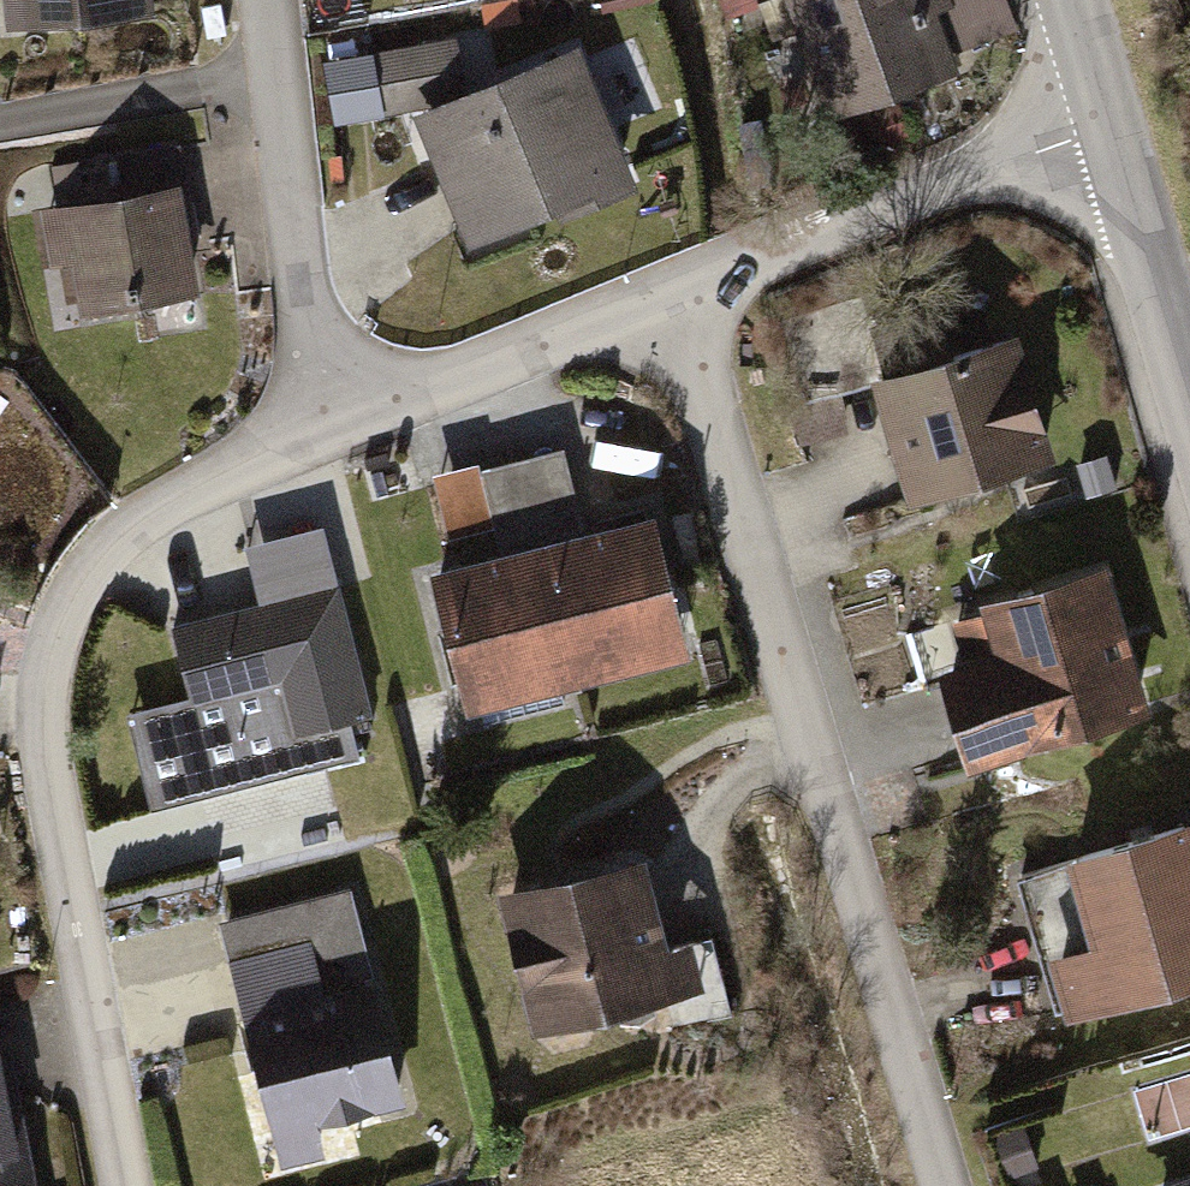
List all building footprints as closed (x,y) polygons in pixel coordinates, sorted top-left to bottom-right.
[(28,20),(144,7),(143,0),(26,0),(28,20)] [(833,107),(948,67),(924,0),(795,0),(833,107)] [(462,37),(387,50),(397,108),(472,94),(462,37)] [(575,54),(420,117),(474,249),(629,186),(575,54)] [(331,63),(341,126),(392,117),(382,55),(331,63)] [(159,192),(30,214),(47,311),(175,289),(159,192)] [(1011,346),(882,385),(917,500),(1046,460),(1011,346)] [(569,446),(436,483),(455,553),(588,516),(569,446)] [(616,512),(403,570),(444,719),(657,660),(616,512)] [(351,719),(372,714),(323,527),(249,546),(264,605),(172,629),(190,698),(129,714),(153,807),(360,753),(351,719)] [(1099,576),(929,631),(974,770),(1144,715),(1099,576)] [(1027,873),(1071,1021),(1189,985),(1189,864),(1179,828),(1027,873)] [(623,860),(478,895),(512,1034),(682,988),(673,949),(650,953),(623,860)] [(365,979),(244,1010),(279,1160),(337,1145),(332,1117),(394,1102),(365,979)] [(0,1049),(0,1185),(31,1185),(1,1049),(0,1049)]
